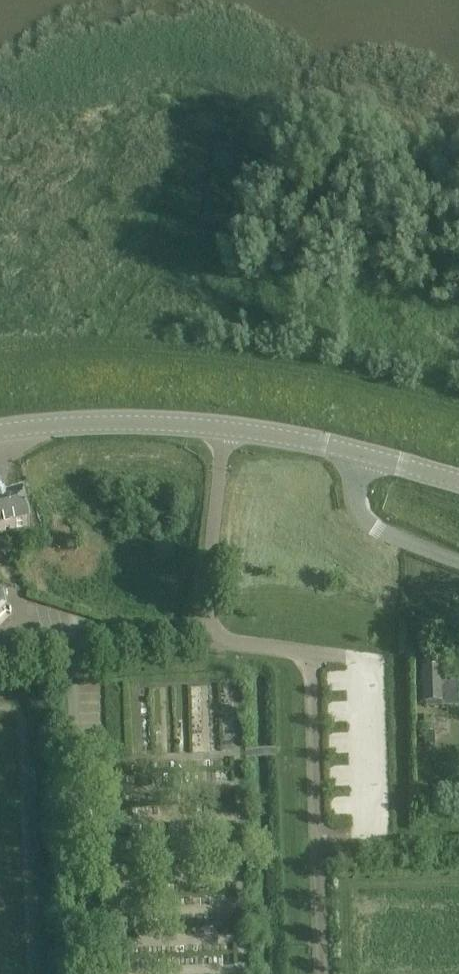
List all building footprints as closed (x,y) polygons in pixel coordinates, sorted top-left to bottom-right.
[(0,497),(0,532),(29,526),(22,492),(0,497)] [(422,703),(444,702),(442,666),(420,667),(422,703)]
